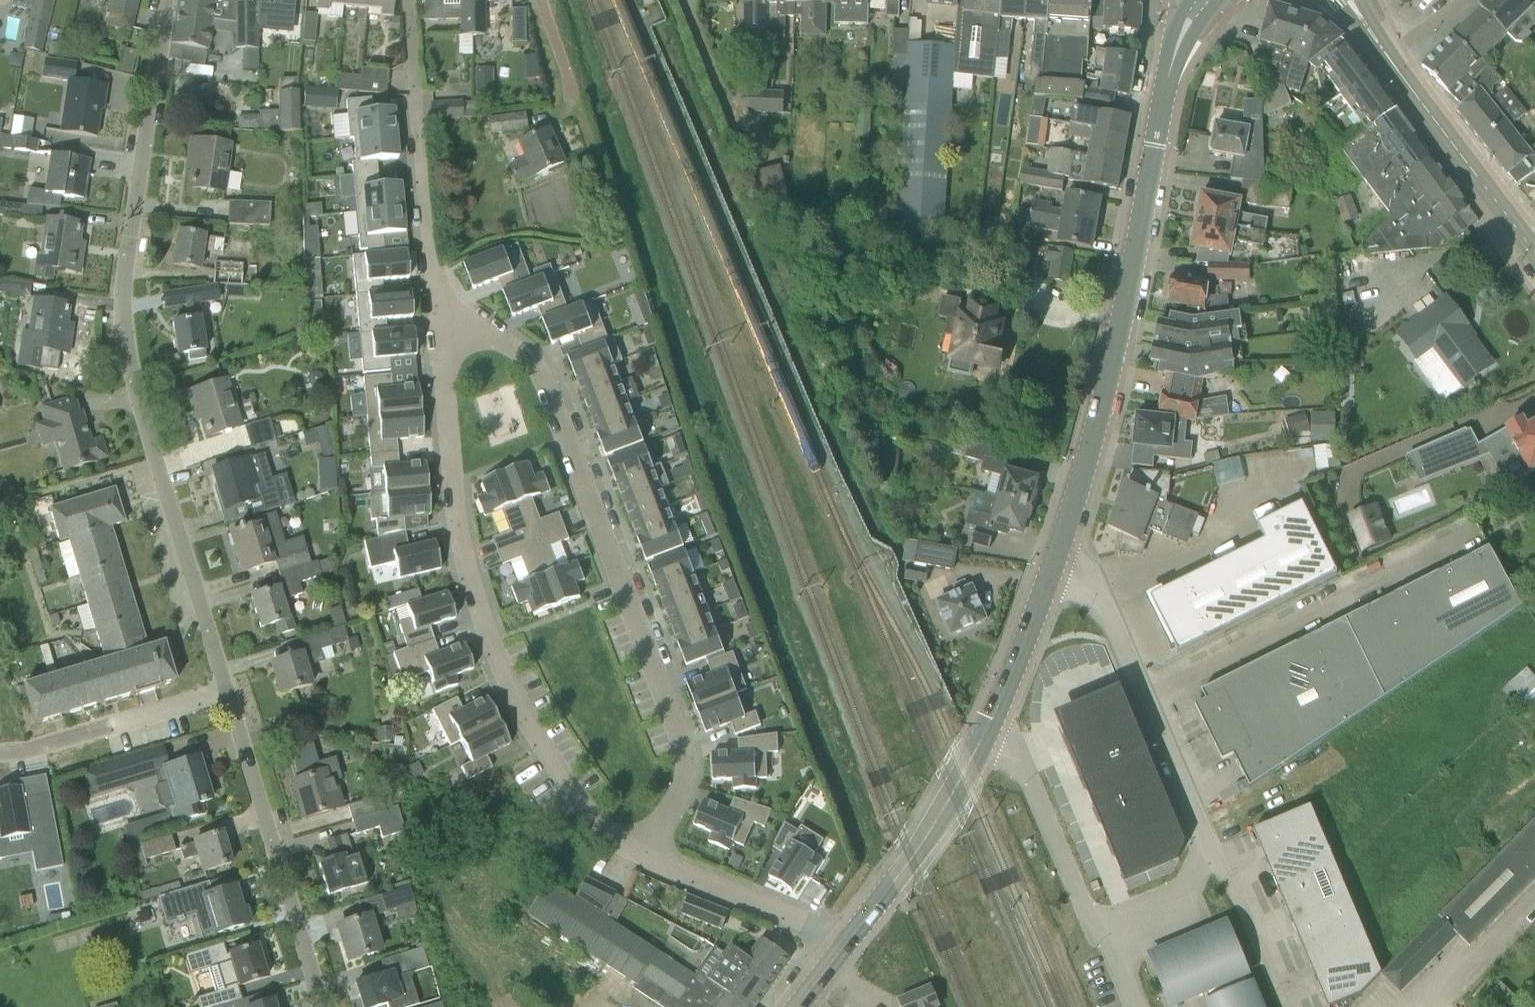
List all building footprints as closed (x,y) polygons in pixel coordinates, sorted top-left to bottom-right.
[(54,0),(35,0),(24,49),(41,52),(47,25),(54,0)] [(109,26),(130,31),(137,0),(115,0),(109,26)] [(257,0),(215,0),(211,20),(235,24),(235,49),(241,49),(242,71),(258,71),(257,15),(257,0)] [(257,15),(261,16),(261,14),(275,15),(276,0),(257,0),(257,15)] [(343,0),(317,0),(316,9),(328,11),(329,5),(342,6),(343,0)] [(366,8),(380,9),(380,15),(392,17),(394,0),(367,0),(366,8)] [(470,0),(423,0),(423,20),(459,19),(459,35),(468,35),(471,35),(470,0)] [(511,0),(470,0),(471,35),(482,34),(482,1),(511,0)] [(744,28),(768,29),(768,21),(773,21),(773,0),(741,0),(741,2),(745,2),(744,28)] [(795,16),(795,0),(773,0),(773,21),(773,38),(785,38),(786,17),(795,17),(795,16)] [(827,0),(795,0),(795,16),(802,16),(801,36),(826,36),(827,5),(827,0)] [(868,1),(868,0),(827,0),(827,5),(834,5),(833,24),(867,24),(868,6),(868,1)] [(868,1),(886,1),(885,17),(899,18),(899,2),(900,2),(900,0),(868,0),(868,1)] [(1002,0),(958,0),(958,8),(955,47),(954,75),(994,79),(996,59),(1002,0)] [(1024,20),(1026,0),(1002,0),(996,59),(1009,60),(1012,19),(1024,20)] [(1024,20),(1035,21),(1032,62),(1044,63),(1050,0),(1026,0),(1024,20)] [(1083,102),(1086,85),(1082,85),(1082,80),(1083,63),(1087,63),(1089,50),(1091,29),(1093,0),(1050,0),(1044,63),(1042,82),(1036,81),(1035,97),(1034,99),(1083,104),(1083,102)] [(1091,29),(1139,32),(1142,0),(1093,0),(1091,29)] [(1526,0),(1485,0),(1484,1),(1483,4),(1480,7),(1507,33),(1533,7),(1526,0)] [(204,64),(210,27),(211,20),(213,8),(177,1),(174,20),(167,58),(172,59),(187,61),(204,64)] [(1258,40),(1267,63),(1272,74),(1277,86),(1284,88),(1292,59),(1294,51),(1308,35),(1313,18),(1268,5),(1258,40)] [(1506,33),(1507,33),(1480,7),(1460,27),(1421,66),(1462,106),(1456,111),(1458,113),(1458,112),(1502,168),(1503,170),(1504,170),(1517,186),(1517,185),(1531,173),(1534,170),(1534,145),(1529,150),(1510,126),(1527,113),(1506,88),(1495,97),(1491,93),(1493,87),(1501,79),(1488,65),(1481,59),(1486,54),(1506,33)] [(511,42),(525,42),(524,8),(511,8),(511,42)] [(315,41),(317,13),(305,13),(303,40),(315,41)] [(1292,59),(1284,88),(1286,89),(1299,93),(1308,62),(1316,70),(1320,67),(1347,45),(1339,39),(1340,38),(1320,20),(1313,18),(1308,35),(1294,51),(1292,59)] [(906,91),(908,44),(908,30),(894,30),(893,90),(906,91)] [(50,42),(47,54),(56,56),(57,50),(58,43),(50,42)] [(1534,48),(1516,42),(1512,54),(1530,61),(1534,48)] [(944,232),(954,75),(955,47),(908,44),(906,91),(899,212),(898,227),(944,232)] [(1396,110),(1374,80),(1348,45),(1347,45),(1320,67),(1345,101),(1367,131),(1396,110)] [(125,50),(120,71),(130,74),(135,52),(125,50)] [(1106,70),(1102,90),(1097,89),(1098,82),(1082,80),(1082,85),(1086,85),(1083,102),(1098,104),(1112,106),(1115,93),(1129,95),(1135,57),(1099,51),(1096,68),(1106,70)] [(532,52),(517,56),(522,78),(538,74),(532,52)] [(61,131),(76,134),(96,136),(101,102),(104,103),(106,85),(73,81),(75,64),(46,59),(43,77),(71,81),(66,114),(63,113),(61,131)] [(1277,86),(1272,74),(1267,63),(1254,68),(1262,91),(1264,115),(1292,105),(1286,89),(1284,88),(1277,86)] [(360,75),(360,80),(388,82),(389,70),(369,69),(361,68),(360,75)] [(492,68),(474,69),(475,95),(493,94),(492,68)] [(336,73),(335,90),(337,90),(359,92),(360,80),(360,75),(336,73)] [(767,76),(746,75),(745,91),(744,114),(783,115),(784,92),(767,91),(767,76)] [(360,80),(359,92),(386,94),(388,82),(360,80)] [(306,87),(304,107),(336,109),(337,90),(335,90),(306,87)] [(301,132),(300,91),(279,92),(278,110),(262,111),(262,132),(301,132)] [(1231,179),(1246,180),(1264,182),(1264,162),(1261,95),(1246,96),(1246,101),(1242,101),(1243,123),(1236,122),(1235,126),(1216,123),(1212,140),(1210,140),(1208,148),(1211,148),(1210,153),(1235,157),(1231,179)] [(370,98),(345,100),(349,139),(353,139),(353,137),(395,134),(393,109),(372,110),(370,98)] [(433,118),(452,116),(461,115),(460,101),(451,102),(431,104),(433,118)] [(1130,116),(1097,110),(1074,106),(1070,124),(1110,131),(1109,136),(1126,139),(1130,116)] [(1033,108),(1031,118),(1033,118),(1043,120),(1044,110),(1033,108)] [(1367,131),(1342,150),(1363,178),(1397,153),(1394,149),(1415,135),(1396,110),(1367,131)] [(492,134),(530,130),(528,112),(490,117),(492,134)] [(1030,118),(1029,128),(1047,130),(1048,120),(1043,120),(1033,118),(1030,118)] [(1110,131),(1070,124),(1068,135),(1092,140),(1089,155),(1122,161),(1126,139),(1109,136),(1110,131)] [(518,183),(547,170),(565,162),(550,129),(520,143),(527,159),(511,166),(518,183)] [(398,159),(395,134),(353,137),(353,139),(355,163),(352,163),(353,175),(377,173),(376,161),(398,159)] [(0,135),(0,147),(37,152),(39,140),(0,135)] [(1363,178),(1378,198),(1407,176),(1432,157),(1415,135),(1394,149),(1397,153),(1363,178)] [(747,136),(731,136),(736,149),(747,149),(747,136)] [(227,144),(211,142),(191,139),(187,167),(192,168),(190,187),(223,192),(229,153),(226,152),(227,144)] [(1117,189),(1122,161),(1089,155),(1052,149),(1048,172),(1023,168),(1020,184),(1062,191),(1065,177),(1069,178),(1069,181),(1117,189)] [(61,196),(84,199),(88,174),(83,173),(84,165),(89,165),(90,159),(52,154),(46,192),(28,189),(26,205),(59,208),(61,196)] [(1361,248),(1362,250),(1366,255),(1457,246),(1477,244),(1466,229),(1468,228),(1458,215),(1468,208),(1432,157),(1407,176),(1378,198),(1391,216),(1361,248)] [(378,185),(377,173),(353,175),(356,212),(402,208),(399,184),(378,185)] [(1264,182),(1246,180),(1243,203),(1265,207),(1290,210),(1291,190),(1267,187),(1267,182),(1264,182)] [(1033,201),(1032,202),(1026,201),(1024,210),(1031,212),(1096,223),(1100,199),(1066,193),(1063,211),(1052,209),(1052,204),(1033,201)] [(1239,202),(1222,199),(1202,195),(1202,198),(1201,198),(1199,199),(1198,200),(1197,201),(1197,203),(1197,204),(1197,206),(1197,207),(1197,209),(1198,210),(1199,211),(1198,221),(1266,233),(1268,220),(1237,214),(1239,202)] [(1350,195),(1336,201),(1345,224),(1359,218),(1350,195)] [(228,223),(270,225),(271,202),(229,201),(228,223)] [(19,205),(0,203),(0,217),(18,219),(19,205)] [(404,233),(402,208),(356,212),(360,250),(384,248),(383,235),(404,233)] [(1091,247),(1096,223),(1031,212),(1024,210),(1019,209),(1016,225),(1060,233),(1058,242),(1091,247)] [(80,223),(60,221),(47,219),(41,255),(36,255),(33,275),(51,278),(53,268),(78,272),(83,243),(77,242),(80,223)] [(1263,248),(1266,233),(1198,221),(1196,230),(1195,231),(1193,232),(1192,233),(1191,234),(1191,236),(1190,237),(1190,239),(1191,240),(1191,241),(1192,243),(1193,244),(1193,246),(1201,248),(1201,249),(1202,249),(1200,262),(1196,262),(1196,263),(1209,263),(1228,264),(1228,263),(1232,242),(1263,248)] [(222,253),(224,239),(204,236),(178,232),(173,264),(199,268),(202,250),(222,253)] [(318,243),(303,244),(303,260),(319,259),(318,243)] [(1051,261),(1049,277),(1068,281),(1073,250),(1050,246),(1047,260),(1051,261)] [(499,280),(503,292),(529,282),(524,269),(513,273),(504,249),(464,264),(474,289),(499,280)] [(355,295),(383,292),(382,280),(408,278),(406,251),(352,256),(355,295)] [(250,286),(252,266),(243,266),(243,264),(215,262),(213,284),(250,286)] [(1209,263),(1208,279),(1216,279),(1249,280),(1249,264),(1228,263),(1228,264),(1209,263)] [(543,268),(534,271),(537,279),(546,276),(543,268)] [(537,279),(529,282),(503,292),(513,317),(538,308),(543,319),(568,310),(554,273),(546,276),(537,279)] [(1208,281),(1191,279),(1172,276),(1171,279),(1169,278),(1168,290),(1170,290),(1168,301),(1180,303),(1189,305),(1188,311),(1202,313),(1228,312),(1227,296),(1206,297),(1208,281)] [(29,297),(31,284),(0,280),(0,293),(29,297)] [(305,283),(304,283),(306,299),(321,298),(320,282),(305,283)] [(189,360),(206,358),(198,304),(220,301),(217,285),(182,291),(185,305),(186,304),(188,319),(172,322),(175,340),(173,340),(174,348),(176,348),(177,354),(188,352),(189,360)] [(383,292),(355,295),(359,333),(386,331),(385,319),(412,317),(410,290),(383,292)] [(996,309),(966,302),(943,297),(938,318),(947,321),(944,334),(958,338),(950,372),(970,376),(973,363),(998,369),(1003,345),(997,344),(1003,318),(990,315),(991,310),(996,311),(996,309)] [(1429,310),(1412,322),(1431,349),(1412,362),(1443,403),(1461,389),(1475,384),(1473,378),(1476,376),(1492,364),(1491,363),(1490,364),(1471,339),(1473,337),(1472,336),(1469,339),(1461,328),(1466,324),(1446,297),(1444,298),(1445,299),(1431,309),(1430,309),(1429,310)] [(44,349),(47,350),(66,353),(71,324),(65,323),(68,304),(35,299),(30,333),(23,332),(18,365),(41,369),(44,349)] [(568,310),(543,319),(552,345),(577,335),(582,347),(607,338),(593,300),(568,310)] [(1239,312),(1193,319),(1170,314),(1168,324),(1159,322),(1155,338),(1158,339),(1157,342),(1191,349),(1230,343),(1228,331),(1242,329),(1239,312)] [(386,331),(359,333),(362,373),(390,371),(388,358),(415,356),(413,329),(386,331)] [(568,357),(576,378),(622,360),(614,339),(568,357)] [(1234,372),(1230,343),(1191,349),(1157,342),(1157,345),(1154,345),(1151,361),(1160,363),(1158,373),(1166,375),(1166,376),(1197,381),(1234,372)] [(320,344),(309,344),(309,351),(314,355),(320,355),(320,344)] [(1335,375),(1336,399),(1345,399),(1345,380),(1343,377),(1358,364),(1343,346),(1332,355),(1335,375)] [(584,397),(621,383),(614,364),(622,361),(622,360),(576,378),(576,379),(577,378),(584,397)] [(366,416),(420,412),(418,386),(391,388),(390,375),(363,377),(366,416)] [(1159,412),(1158,417),(1174,419),(1174,417),(1195,421),(1196,419),(1229,415),(1226,397),(1198,403),(1200,396),(1195,395),(1197,381),(1166,376),(1161,400),(1159,402),(1158,409),(1159,412)] [(228,388),(226,380),(188,391),(197,419),(202,418),(208,436),(242,426),(230,388),(228,388)] [(584,397),(591,416),(628,402),(621,383),(584,397)] [(65,470),(76,467),(95,461),(94,459),(104,456),(100,441),(90,444),(80,412),(77,413),(72,399),(41,408),(46,424),(51,422),(65,470)] [(598,435),(636,420),(635,420),(628,402),(591,416),(598,434),(597,434),(598,435)] [(1284,433),(1305,432),(1304,410),(1283,411),(1284,433)] [(370,455),(397,453),(396,440),(423,438),(420,412),(366,416),(370,455)] [(1174,419),(1158,417),(1137,415),(1136,420),(1133,421),(1133,429),(1135,430),(1131,465),(1153,468),(1154,456),(1190,460),(1192,444),(1172,442),(1174,419)] [(244,426),(251,447),(276,440),(270,419),(244,426)] [(1411,453),(1418,471),(1421,476),(1430,473),(1484,452),(1491,448),(1501,466),(1509,461),(1509,462),(1515,459),(1514,458),(1518,456),(1528,473),(1529,474),(1534,471),(1534,422),(1534,423),(1526,427),(1522,420),(1522,419),(1505,429),(1505,430),(1478,445),(1475,447),(1466,431),(1466,430),(1465,429),(1411,453)] [(598,435),(606,456),(644,441),(636,420),(598,435)] [(1003,476),(997,497),(1030,506),(1031,503),(1034,502),(1035,495),(1034,492),(1037,479),(1023,475),(1024,469),(1010,465),(1013,453),(989,447),(969,444),(968,446),(956,442),(953,454),(984,463),(982,470),(1003,476)] [(1314,446),(1314,466),(1324,467),(1324,447),(1314,446)] [(646,447),(608,462),(616,483),(654,468),(653,467),(646,447)] [(384,493),(427,489),(425,463),(398,465),(397,453),(370,455),(371,469),(382,468),(384,493)] [(263,454),(249,458),(212,469),(224,509),(243,503),(247,516),(279,506),(263,454)] [(1212,461),(1215,482),(1239,478),(1236,457),(1212,461)] [(335,458),(318,459),(320,494),(336,489),(335,458)] [(505,472),(531,539),(564,526),(559,513),(541,520),(532,498),(551,491),(544,473),(534,477),(529,463),(505,472)] [(661,488),(669,485),(661,464),(653,467),(654,468),(616,483),(617,483),(624,502),(661,487),(661,488)] [(1166,504),(1169,474),(1151,472),(1131,470),(1129,486),(1125,485),(1115,511),(1114,512),(1113,513),(1112,514),(1112,515),(1112,516),(1112,517),(1112,518),(1108,529),(1121,534),(1119,555),(1120,555),(1120,551),(1137,553),(1138,548),(1142,550),(1150,530),(1163,535),(1164,533),(1181,540),(1186,527),(1168,520),(1174,507),(1166,504)] [(498,552),(531,539),(505,472),(482,481),(488,495),(478,499),(485,516),(503,509),(512,531),(493,539),(498,552)] [(690,476),(697,495),(707,491),(700,472),(690,476)] [(631,520),(668,506),(661,488),(661,487),(624,502),(631,520)] [(80,499),(90,532),(110,526),(124,522),(114,489),(80,499)] [(377,538),(404,532),(403,517),(430,515),(427,489),(384,493),(387,517),(375,518),(377,538)] [(1029,508),(1030,506),(997,497),(991,518),(970,512),(967,523),(976,526),(971,543),(990,548),(994,532),(1006,535),(1008,529),(1022,533),(1026,520),(1029,518),(1031,511),(1029,508)] [(60,541),(69,539),(90,532),(80,499),(50,508),(60,541)] [(1337,574),(1302,503),(1258,525),(1265,541),(1164,591),(1162,587),(1158,589),(1160,594),(1151,598),(1174,643),(1169,645),(1171,649),(1175,647),(1178,653),(1337,574)] [(668,506),(631,520),(638,539),(638,540),(676,525),(675,524),(668,506)] [(1363,510),(1349,516),(1364,551),(1371,548),(1389,540),(1385,529),(1372,533),(1363,510)] [(286,558),(272,514),(257,519),(259,524),(231,533),(243,571),(275,561),(279,574),(311,564),(307,551),(286,558)] [(638,540),(646,561),(684,546),(676,525),(638,540)] [(138,617),(129,587),(120,557),(110,526),(90,532),(69,539),(60,541),(61,546),(70,544),(78,569),(87,599),(96,630),(106,660),(130,653),(147,648),(138,617)] [(531,539),(557,606),(580,597),(575,583),(585,579),(578,562),(559,569),(551,546),(569,539),(564,526),(531,539)] [(404,532),(377,538),(363,541),(370,569),(395,563),(398,578),(440,568),(434,542),(408,548),(404,532)] [(531,539),(498,552),(503,565),(511,562),(519,584),(512,587),(519,605),(528,601),(534,615),(557,606),(531,539)] [(957,550),(918,543),(914,563),(953,570),(957,550)] [(1417,584),(1452,654),(1521,608),(1489,548),(1417,584)] [(648,566),(656,587),(694,573),(686,552),(648,566)] [(283,600),(302,594),(299,583),(320,576),(316,562),(311,564),(279,574),(283,586),(251,597),(260,627),(274,623),(278,634),(295,629),(291,616),(288,617),(283,600)] [(929,569),(907,565),(905,580),(926,583),(929,569)] [(664,606),(701,592),(694,574),(694,573),(656,587),(656,588),(657,588),(664,606)] [(986,621),(972,587),(968,589),(965,581),(953,586),(956,594),(937,602),(951,635),(986,621)] [(1381,602),(1418,676),(1452,654),(1417,584),(1381,602)] [(405,605),(421,600),(418,589),(395,596),(398,607),(405,605)] [(407,648),(433,639),(429,626),(455,618),(447,592),(421,600),(405,605),(410,620),(400,623),(403,633),(402,633),(407,648)] [(671,625),(708,611),(701,592),(664,606),(671,625)] [(1418,676),(1381,602),(1345,619),(1384,699),(1418,676)] [(748,617),(743,603),(733,607),(739,620),(748,617)] [(678,644),(716,630),(715,629),(708,611),(671,625),(677,643),(678,644)] [(60,624),(57,614),(49,616),(52,626),(60,624)] [(1384,699),(1345,619),(1309,637),(1351,721),(1384,699)] [(306,652),(290,657),(271,663),(280,694),(311,684),(305,667),(323,661),(320,649),(348,641),(343,625),(301,638),(306,652)] [(716,630),(678,644),(686,665),(724,651),(716,630)] [(1292,692),(1317,743),(1351,721),(1309,637),(1273,655),(1292,692)] [(438,653),(433,639),(407,648),(393,653),(403,681),(428,672),(435,693),(457,685),(454,676),(473,669),(463,643),(438,653)] [(175,682),(163,643),(147,648),(130,653),(141,694),(159,688),(158,686),(175,682)] [(687,684),(696,708),(736,693),(737,694),(747,689),(733,652),(707,662),(712,674),(687,684)] [(141,694),(130,653),(105,660),(95,663),(106,702),(133,694),(133,696),(141,694)] [(1292,692),(1273,655),(1201,691),(1209,708),(1199,714),(1209,733),(1292,692)] [(106,702),(95,663),(72,670),(61,673),(71,713),(106,702)] [(1534,690),(1534,685),(1523,672),(1502,690),(1516,706),(1534,690)] [(71,713),(61,673),(25,684),(37,723),(71,713)] [(1066,714),(1062,723),(1062,724),(1067,734),(1063,736),(1082,782),(1124,881),(1170,861),(1178,858),(1186,842),(1185,840),(1121,687),(1075,706),(1077,710),(1066,714)] [(1516,706),(1534,727),(1534,690),(1516,706)] [(1292,692),(1209,733),(1218,751),(1228,745),(1249,788),(1317,743),(1292,692)] [(736,693),(696,708),(705,733),(731,723),(735,735),(761,725),(756,712),(745,716),(737,694),(736,693)] [(459,740),(498,720),(486,697),(462,709),(456,698),(432,710),(450,746),(460,740),(459,740)] [(459,740),(460,740),(471,762),(461,767),(467,780),(491,767),(485,756),(510,743),(498,720),(459,740)] [(777,734),(738,739),(739,752),(712,753),(713,780),(733,780),(733,790),(756,789),(756,779),(767,778),(766,753),(778,752),(777,734)] [(311,745),(290,751),(299,779),(295,780),(306,817),(341,806),(333,781),(340,778),(334,758),(317,763),(311,745)] [(100,765),(106,785),(147,772),(142,752),(100,765)] [(158,805),(164,809),(169,824),(204,814),(200,802),(211,799),(198,757),(153,771),(157,783),(153,789),(158,805)] [(0,789),(0,839),(29,834),(36,871),(63,866),(49,792),(17,798),(15,787),(0,789)] [(402,804),(400,796),(388,799),(387,797),(372,801),(371,798),(348,805),(352,819),(397,806),(402,804)] [(734,799),(729,811),(704,800),(693,825),(712,833),(708,842),(729,851),(733,842),(743,846),(754,823),(764,828),(772,810),(734,799)] [(405,831),(397,806),(352,819),(356,833),(379,827),(382,837),(405,831)] [(1253,830),(1265,860),(1323,835),(1310,806),(1266,825),(1266,824),(1253,830)] [(1534,882),(1534,819),(1439,917),(1457,936),(1470,948),(1534,882)] [(783,854),(769,877),(792,891),(802,874),(811,880),(823,860),(793,841),(799,832),(785,823),(772,847),(783,854)] [(203,871),(212,869),(231,863),(221,832),(194,841),(194,843),(179,847),(183,860),(198,855),(203,871)] [(140,843),(131,846),(136,869),(147,866),(145,859),(175,850),(170,834),(140,843)] [(328,894),(348,888),(355,886),(368,881),(359,851),(353,854),(347,835),(327,842),(333,860),(319,864),(328,894)] [(1278,890),(1335,865),(1323,835),(1265,860),(1278,890)] [(1278,890),(1290,919),(1348,895),(1335,865),(1278,890)] [(576,897),(604,915),(617,893),(587,877),(576,897)] [(200,938),(230,929),(249,923),(249,922),(244,924),(234,886),(211,893),(208,882),(158,897),(166,924),(194,915),(200,938)] [(528,916),(637,987),(635,990),(661,1006),(747,1006),(708,979),(698,972),(695,975),(568,895),(551,884),(549,883),(528,916)] [(408,886),(378,895),(383,912),(414,902),(408,886)] [(723,930),(730,911),(688,895),(681,914),(723,930)] [(1303,949),(1360,925),(1348,895),(1290,919),(1303,949)] [(69,912),(60,914),(62,924),(70,922),(69,912)] [(349,960),(368,954),(379,951),(369,916),(338,926),(349,960)] [(1457,936),(1439,917),(1382,974),(1401,992),(1457,936)] [(1209,1006),(1262,1006),(1252,984),(1251,984),(1246,973),(1247,973),(1226,922),(1150,955),(1171,1005),(1205,991),(1210,1002),(1208,1003),(1209,1006)] [(1373,954),(1360,925),(1303,949),(1315,978),(1373,954)] [(732,943),(725,953),(770,986),(790,958),(762,938),(750,956),(732,943)] [(216,992),(217,992),(239,985),(266,977),(256,945),(229,953),(226,954),(223,943),(184,956),(189,974),(209,968),(216,992)] [(402,954),(408,973),(429,967),(422,947),(402,954)] [(770,986),(725,953),(708,979),(747,1006),(755,1006),(770,986)] [(1381,974),(1373,954),(1315,978),(1327,1006),(1332,1006),(1360,995),(1381,974)] [(396,984),(401,983),(396,969),(355,982),(363,1006),(375,1006),(386,1003),(388,1006),(403,1006),(396,984)] [(939,1006),(930,986),(899,999),(902,1006),(938,1006),(939,1006)] [(217,992),(216,992),(196,998),(199,1006),(218,1006),(221,1006),(217,992)] [(273,1000),(261,1004),(258,995),(221,1006),(218,1006),(275,1006),(273,1000)]
